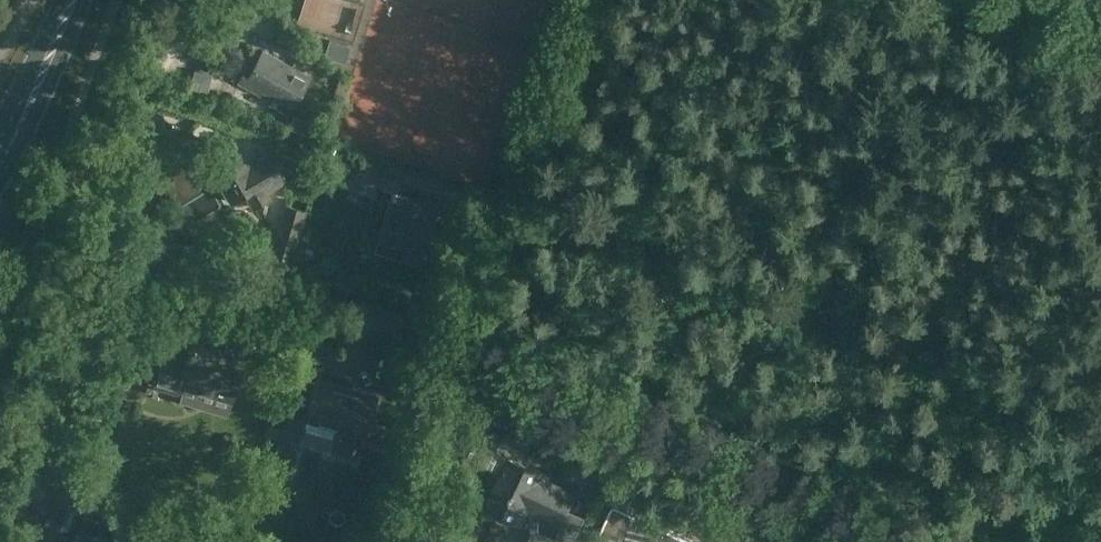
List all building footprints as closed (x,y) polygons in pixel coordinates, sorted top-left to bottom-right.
[(309,38),(286,24),(279,35),(302,49),(309,38)] [(262,91),(293,107),(310,76),(263,51),(253,69),(248,67),(240,83),(260,94),(262,91)] [(291,129),(314,137),(318,123),(295,115),(291,129)] [(319,139),(315,137),(311,146),(323,150),(326,142),(319,139)] [(245,193),(254,207),(270,197),(266,192),(292,176),(276,149),(250,164),(242,150),(211,168),(224,189),(222,190),(227,199),(229,197),(231,201),(245,193)] [(326,158),(323,170),(334,173),(337,161),(326,158)] [(353,171),(348,188),(374,195),(379,179),(353,171)] [(402,259),(422,265),(439,205),(392,191),(378,240),(405,247),(402,259)] [(306,210),(285,204),(270,253),(292,259),(306,210)] [(186,360),(179,383),(183,384),(214,394),(213,396),(212,400),(229,406),(231,399),(244,357),(192,341),(186,360)] [(154,366),(150,381),(156,383),(155,385),(181,393),(183,384),(179,383),(186,360),(165,353),(161,365),(160,368),(154,366)] [(334,448),(358,455),(376,396),(317,378),(305,417),(340,428),(334,448)] [(301,433),(284,428),(283,428),(274,459),(292,464),(301,433)] [(511,458),(488,508),(521,523),(527,509),(531,511),(539,515),(562,525),(570,508),(576,494),(536,476),(538,470),(511,458)] [(292,464),(274,459),(268,480),(277,483),(280,470),(289,473),(292,464)] [(597,541),(621,541),(622,541),(623,541),(692,541),(664,528),(662,533),(632,519),(634,514),(627,511),(614,504),(597,541)] [(527,541),(561,541),(555,539),(540,532),(539,515),(531,511),(532,530),(527,541)] [(103,522),(86,516),(73,512),(64,539),(73,541),(106,541),(98,539),(103,522)]
